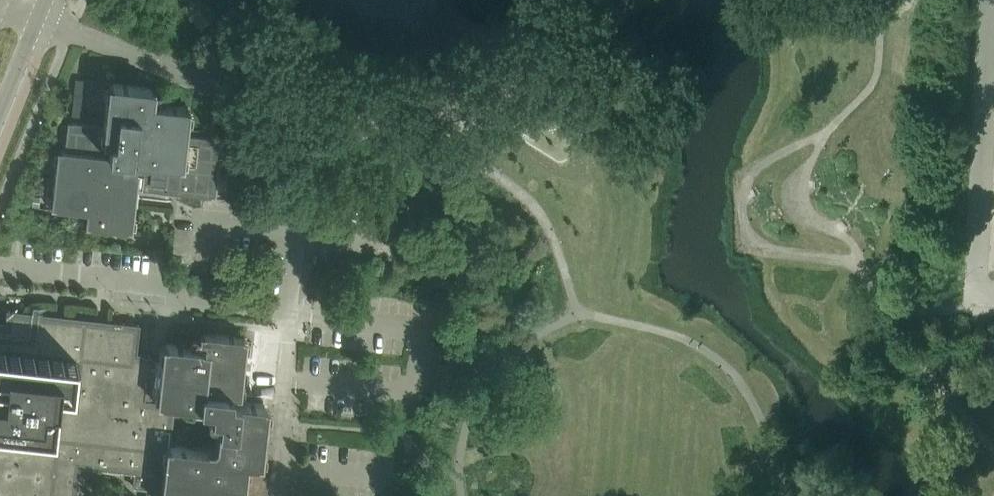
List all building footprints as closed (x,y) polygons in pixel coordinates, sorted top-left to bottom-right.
[(225,160),(227,143),(222,142),(223,139),(187,134),(190,106),(154,102),(156,88),(108,82),(108,86),(103,85),(101,103),(106,103),(104,125),(68,121),(67,125),(63,124),(61,142),(65,142),(65,150),(58,149),(57,153),(53,152),(51,169),(55,170),(54,186),(49,186),(47,203),(52,204),(51,207),(87,212),(85,226),(133,231),(133,228),(138,228),(140,211),(135,211),(138,181),(164,184),(163,192),(216,198),(217,194),(221,195),(223,178),(218,177),(220,160),(225,160)] [(268,417),(270,418),(271,408),(269,408),(269,404),(232,400),(233,395),(241,396),(242,393),(246,393),(248,375),(244,375),(245,358),(250,359),(252,341),(247,341),(248,337),(200,332),(198,346),(167,342),(166,356),(137,353),(141,323),(7,309),(5,323),(0,323),(0,495),(245,495),(246,482),(251,482),(253,464),(248,464),(248,462),(263,464),(263,460),(268,461),(270,443),(265,443),(268,417)]
